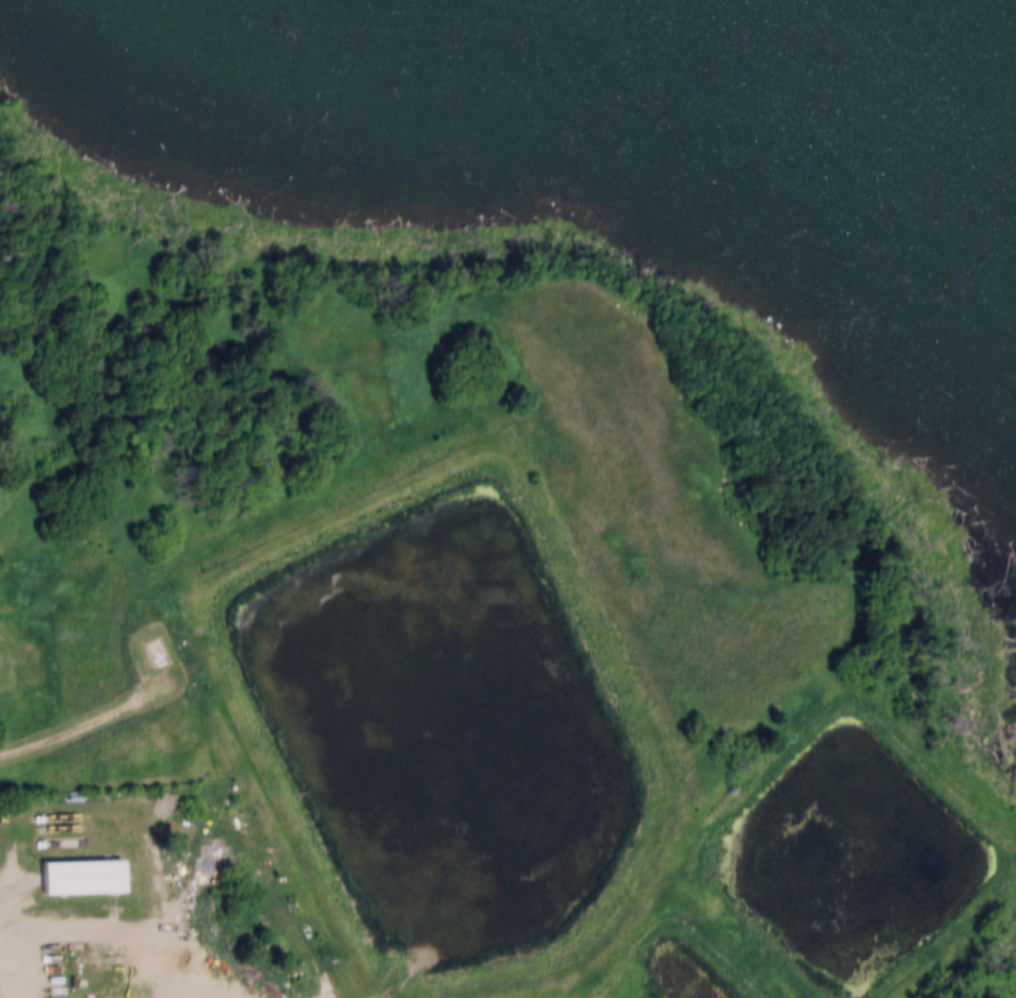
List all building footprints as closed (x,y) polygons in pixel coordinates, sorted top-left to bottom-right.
[(34,854),(111,852),(112,883),(35,885),(34,854)]
